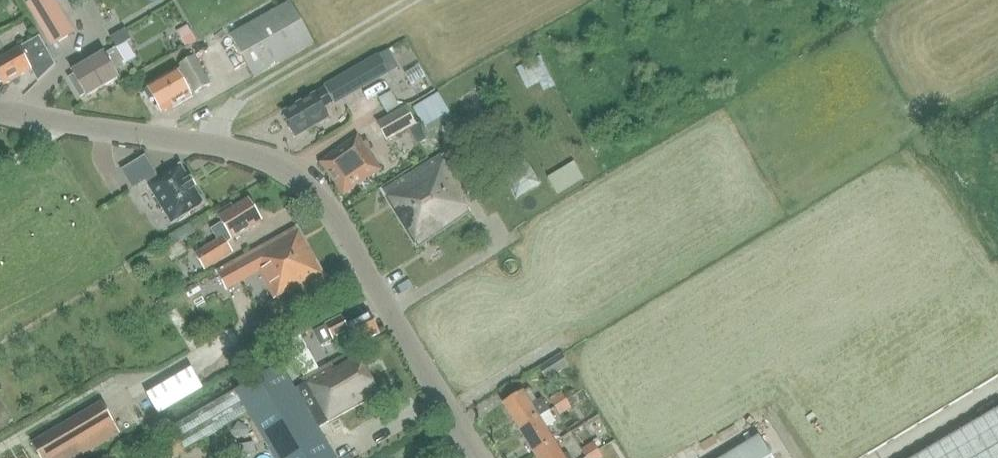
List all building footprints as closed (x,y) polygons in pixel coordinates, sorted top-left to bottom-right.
[(74,33),(55,0),(32,0),(26,3),(52,46),(74,33)] [(254,78),(314,44),(290,2),(230,36),(254,78)] [(165,29),(175,44),(185,38),(175,23),(165,29)] [(39,36),(0,58),(0,79),(4,86),(31,71),(38,82),(55,65),(39,36)] [(115,72),(126,65),(116,48),(104,55),(103,53),(71,72),(73,76),(69,79),(80,98),(85,96),(86,98),(120,79),(115,72)] [(378,55),(352,70),(362,89),(383,77),(389,74),(378,55)] [(147,88),(144,92),(149,100),(154,100),(162,114),(192,96),(187,87),(191,85),(196,93),(211,84),(195,56),(179,65),(181,70),(178,71),(177,68),(146,86),(147,88)] [(336,101),(328,88),(283,114),(297,136),(329,118),(324,108),(336,101)] [(413,108),(424,127),(450,113),(439,93),(413,108)] [(389,117),(376,124),(386,142),(405,132),(407,131),(409,129),(416,125),(406,107),(401,110),(389,117)] [(358,136),(319,162),(344,197),(359,187),(369,179),(382,170),(358,136)] [(468,196),(442,154),(380,191),(415,247),(470,211),(464,199),(468,196)] [(145,156),(122,170),(133,189),(146,181),(149,185),(148,185),(172,223),(203,204),(203,205),(204,204),(204,202),(203,203),(195,189),(196,188),(195,187),(191,181),(192,181),(191,180),(190,180),(181,167),(182,167),(181,165),(179,166),(180,166),(158,179),(156,175),(156,174),(145,156)] [(573,161),(547,179),(558,195),(584,179),(573,161)] [(217,240),(196,254),(205,269),(232,252),(227,243),(263,221),(248,198),(234,207),(232,204),(217,213),(219,216),(219,217),(221,221),(210,228),(217,240)] [(298,227),(217,271),(227,290),(260,273),(274,299),(288,292),(289,294),(325,275),(298,227)] [(325,325),(314,331),(322,347),(348,333),(356,347),(380,333),(369,312),(346,324),(342,316),(325,325)] [(234,393),(247,414),(273,457),(336,457),(318,428),(328,422),(380,393),(356,353),(332,367),(330,362),(319,369),(299,334),(284,343),(293,358),(304,377),(292,384),(282,365),(234,393)] [(546,381),(569,367),(561,354),(539,368),(546,381)] [(159,414),(218,379),(206,359),(147,394),(159,414)] [(518,430),(549,410),(542,399),(538,402),(528,388),(522,392),(502,405),(518,430)] [(555,406),(566,399),(561,391),(550,398),(555,406)] [(566,399),(555,406),(559,414),(571,406),(566,399)] [(40,457),(80,457),(121,434),(102,402),(31,443),(40,457)] [(915,457),(997,457),(997,409),(915,457)] [(533,455),(554,442),(545,428),(556,422),(549,410),(518,430),(533,455)] [(760,436),(723,457),(773,457),(760,436)] [(586,456),(598,449),(593,441),(582,449),(586,456)] [(569,454),(563,457),(554,442),(533,455),(535,457),(572,457),(569,454)] [(598,450),(598,449),(586,456),(588,457),(600,457),(602,457),(603,457),(598,450)]
